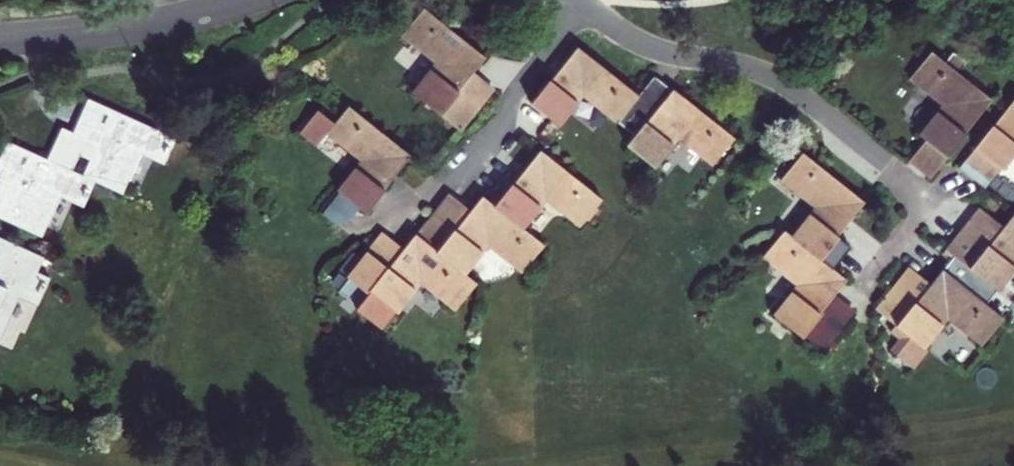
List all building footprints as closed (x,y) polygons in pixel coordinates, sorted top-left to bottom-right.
[(486,58),(422,9),(399,38),(433,65),(409,94),(460,134),(481,108),(459,92),(472,76),(486,58)] [(531,104),(559,126),(584,95),(618,123),(629,109),(639,97),(578,47),(551,82),(549,81),(531,104)] [(908,84),(940,108),(917,137),(928,145),(948,161),(967,137),(966,136),(993,102),(932,54),(908,84)] [(493,92),(472,76),(459,92),(481,108),(493,92)] [(646,123),(673,90),(656,76),(639,97),(629,109),(646,123)] [(635,137),(625,149),(655,172),(680,142),(713,167),(735,140),(673,90),(646,123),(629,109),(618,123),(635,137)] [(173,138),(87,97),(69,135),(54,129),(39,159),(67,172),(74,157),(85,163),(79,177),(89,182),(118,195),(137,155),(162,165),(173,138)] [(994,128),(992,127),(959,169),(988,192),(1013,160),(1013,102),(994,128)] [(409,156),(346,105),(332,123),(316,110),(297,132),(314,145),(323,135),(357,161),(334,192),(356,209),(362,214),(409,156)] [(39,159),(4,143),(0,151),(0,221),(37,238),(56,197),(78,207),(89,182),(79,177),(67,172),(39,159)] [(928,145),(910,166),(931,182),(948,161),(928,145)] [(578,230),(602,201),(540,151),(495,207),(525,231),(547,204),(578,230)] [(864,204),(803,155),(780,183),(813,210),(790,238),(833,272),(850,247),(839,240),(864,204)] [(356,209),(334,192),(317,214),(326,221),(348,218),(356,209)] [(495,207),(483,197),(470,212),(448,193),(415,234),(464,274),(486,247),(522,275),(544,246),(525,231),(495,207)] [(1004,229),(980,210),(945,253),(950,257),(940,270),(988,308),(1013,276),(1013,216),(1004,229)] [(385,265),(366,250),(346,276),(368,293),(356,308),(374,324),(373,325),(399,347),(413,330),(416,332),(442,301),(455,311),(477,284),(464,274),(415,234),(413,232),(400,248),(385,265)] [(381,232),(366,250),(385,265),(400,248),(381,232)] [(784,233),(761,262),(792,286),(771,315),(820,355),(838,331),(819,314),(834,295),(844,281),(833,272),(790,238),(784,233)] [(42,259),(0,239),(0,331),(16,298),(34,308),(47,280),(35,274),(42,259)] [(906,270),(876,308),(889,318),(884,324),(893,332),(884,344),(908,362),(922,343),(918,341),(936,317),(981,351),(1004,321),(988,308),(940,270),(926,287),(906,270)] [(834,295),(819,314),(838,331),(854,310),(834,295)]
